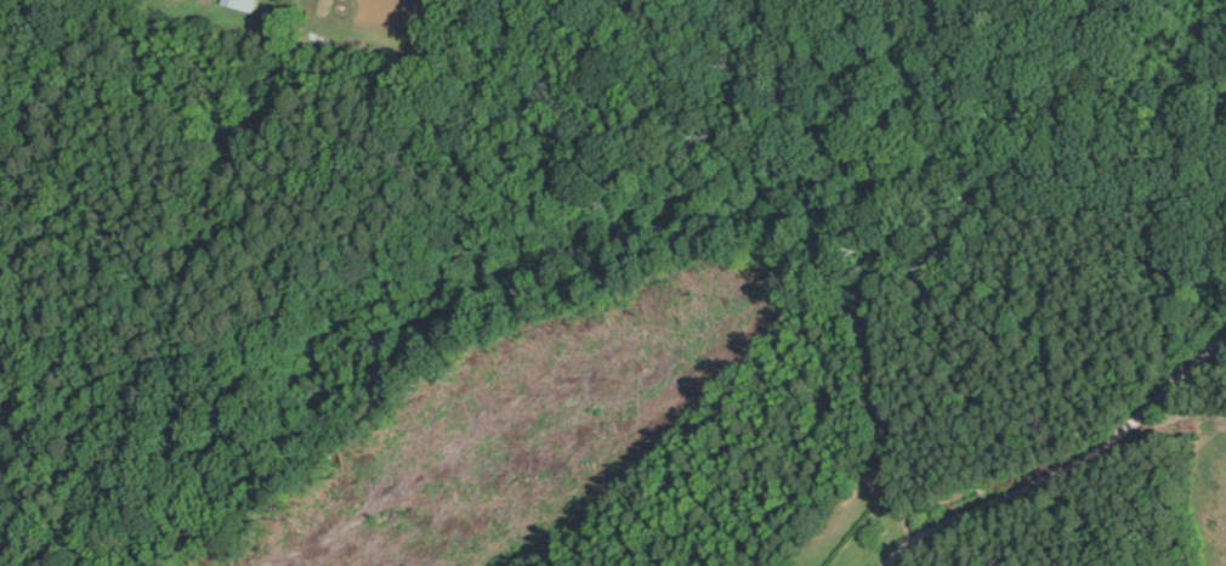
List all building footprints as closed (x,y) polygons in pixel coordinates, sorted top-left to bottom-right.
[(255,10),(258,0),(222,0),(221,2),(255,10)]
